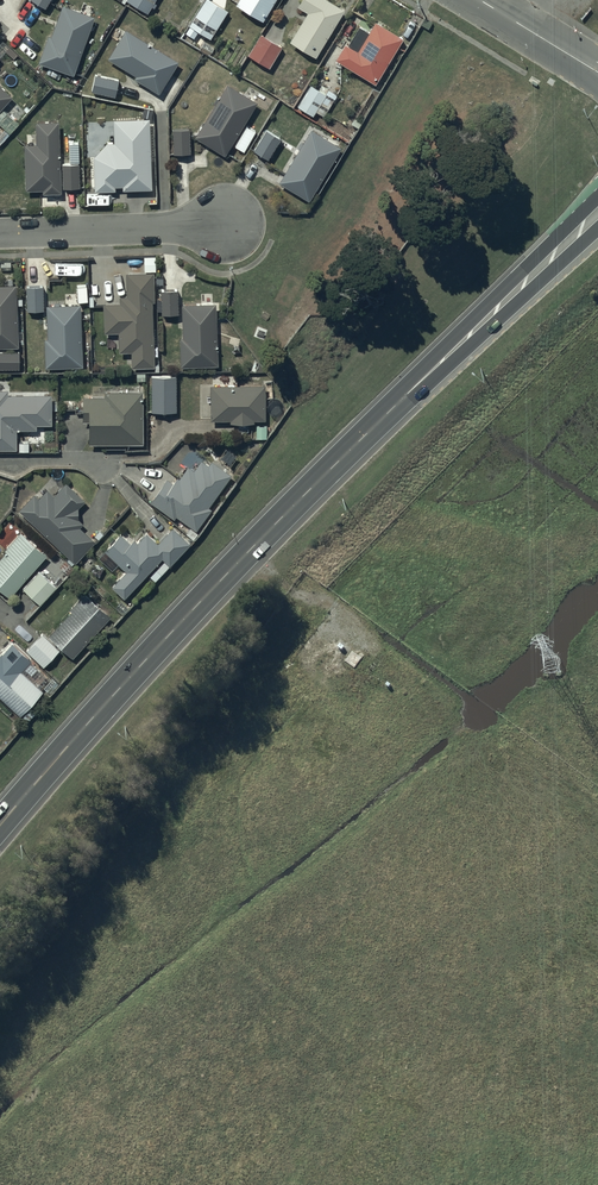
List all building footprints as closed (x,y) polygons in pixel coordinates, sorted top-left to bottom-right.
[(155,0),(127,0),(126,1),(148,13),(155,0)] [(228,10),(211,0),(204,0),(189,25),(210,38),(228,10)] [(276,0),(239,0),(236,5),(263,21),(276,0)] [(344,10),(329,0),(302,0),(298,6),(308,12),(290,41),(316,57),(344,10)] [(73,75),(94,17),(63,6),(52,37),(48,36),(38,63),(73,75)] [(376,84),(403,38),(375,22),(369,32),(359,26),(348,46),(345,44),(336,60),(376,84)] [(178,61),(126,30),(109,59),(136,75),(134,78),(159,93),(178,61)] [(282,47),(261,34),(248,55),(269,68),(282,47)] [(118,80),(95,74),(91,91),(114,97),(118,80)] [(257,103),(228,85),(195,137),(224,156),(257,103)] [(12,97),(0,86),(0,110),(12,97)] [(326,95),(312,86),(299,107),(313,116),(316,111),(324,116),(334,101),(326,96),(326,95)] [(152,189),(149,118),(114,120),(115,143),(107,144),(94,157),(95,191),(115,191),(115,187),(123,187),(123,190),(152,189)] [(61,193),(59,122),(36,122),(36,144),(25,145),(26,190),(43,190),(43,194),(61,193)] [(189,153),(189,129),(173,129),(174,153),(189,153)] [(310,200),(342,148),(311,129),(280,182),(310,200)] [(281,139),(267,130),(254,151),(268,159),(281,139)] [(79,163),(62,163),(63,188),(80,188),(79,163)] [(154,367),(152,301),(155,301),(154,273),(126,273),(127,296),(120,296),(120,304),(104,304),(104,333),(119,333),(119,352),(132,352),(132,368),(154,367)] [(17,286),(0,286),(0,348),(18,348),(17,286)] [(44,310),(43,287),(27,287),(28,310),(44,310)] [(178,291),(162,291),(162,314),(178,314),(178,291)] [(217,366),(216,304),(216,303),(183,304),(184,338),(180,338),(181,367),(217,366)] [(83,367),(81,304),(47,305),(48,340),(44,340),(45,368),(83,367)] [(0,351),(0,368),(19,368),(19,351),(0,351)] [(265,420),(265,385),(210,385),(210,420),(231,420),(231,424),(254,424),(254,420),(265,420)] [(16,450),(16,429),(37,429),(37,424),(52,424),(52,395),(8,396),(8,391),(0,391),(0,450),(16,450)] [(143,444),(143,392),(106,392),(106,398),(83,398),(83,422),(90,422),(90,444),(143,444)] [(209,508),(231,476),(212,462),(209,467),(201,461),(194,471),(188,466),(179,479),(177,478),(173,484),(167,479),(151,502),(176,519),(177,517),(197,531),(212,510),(209,508)] [(34,494),(19,510),(75,563),(95,542),(80,528),(83,525),(79,521),(78,507),(85,501),(67,484),(55,496),(47,489),(39,498),(34,494)] [(125,599),(163,558),(170,565),(193,540),(183,531),(180,535),(173,528),(158,544),(147,534),(138,543),(134,539),(131,542),(121,534),(99,558),(112,570),(118,564),(126,572),(112,587),(125,599)] [(47,555),(21,532),(4,552),(6,553),(0,560),(0,589),(10,597),(47,555)] [(58,588),(39,571),(23,589),(42,606),(58,588)] [(43,634),(27,651),(43,667),(62,648),(72,658),(120,608),(95,584),(70,610),(72,612),(47,638),(43,634)] [(0,656),(0,698),(21,717),(43,692),(21,671),(31,661),(12,644),(0,656)] [(354,669),(360,660),(352,653),(350,656),(337,648),(332,655),(354,669)]
